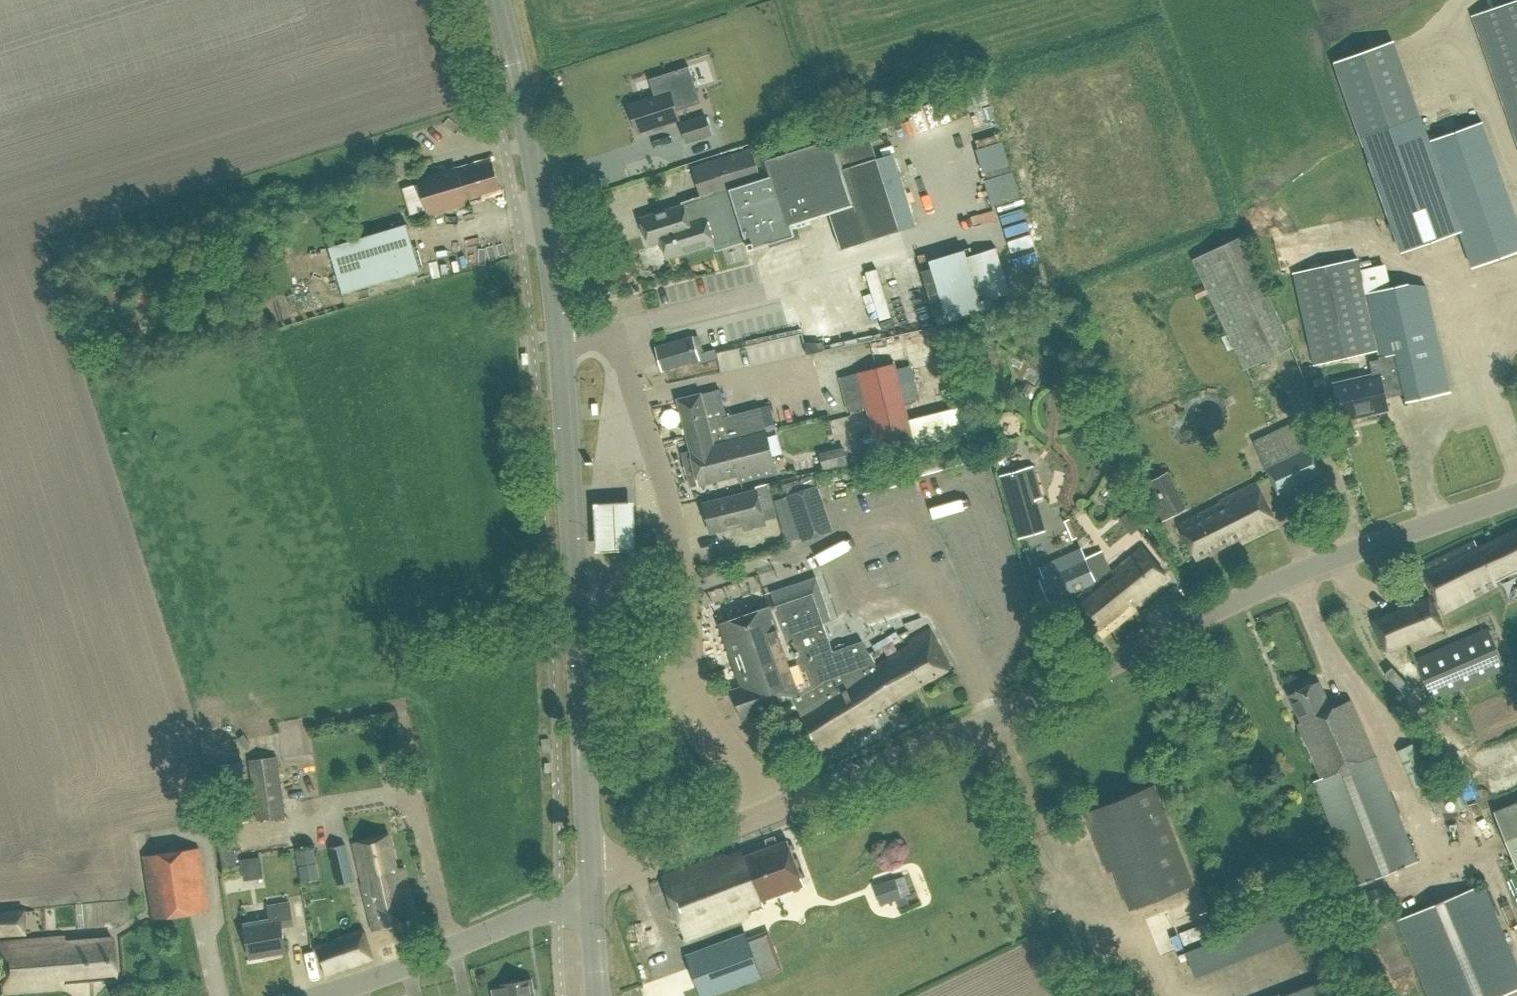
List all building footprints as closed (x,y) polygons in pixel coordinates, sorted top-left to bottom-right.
[(1471,15),(1516,147),(1516,0),(1513,0),(1471,15)] [(1476,266),(1418,116),(1390,41),(1332,60),(1359,137),(1400,252),(1458,232),(1471,268),(1476,266)] [(678,122),(669,94),(627,108),(636,136),(678,122)] [(1428,117),(1431,126),(1449,119),(1446,111),(1428,117)] [(711,136),(705,115),(679,123),(685,143),(711,136)] [(1418,116),(1476,266),(1516,251),(1516,221),(1481,121),(1429,140),(1421,116),(1418,116)] [(862,131),(765,160),(770,176),(761,178),(752,147),(689,166),(701,204),(713,200),(731,194),(748,249),(794,235),(791,224),(834,211),(843,240),(887,227),(867,161),(877,158),(870,136),(864,138),(862,131)] [(983,161),(1004,154),(1001,144),(980,151),(983,161)] [(500,190),(491,164),(458,174),(458,175),(442,180),(442,179),(418,187),(426,213),(466,201),(500,190)] [(996,182),(999,207),(1016,204),(1012,180),(996,182)] [(720,222),(713,200),(701,204),(643,221),(650,246),(664,243),(669,260),(715,246),(709,225),(720,222)] [(420,270),(406,223),(328,247),(342,294),(420,270)] [(1240,236),(1194,257),(1245,368),(1292,347),(1240,236)] [(968,250),(933,259),(946,308),(981,298),(968,250)] [(894,301),(929,288),(922,268),(910,273),(905,260),(888,266),(892,276),(885,278),(894,301)] [(1365,295),(1358,261),(1295,275),(1315,367),(1378,353),(1380,364),(1370,366),(1373,380),(1333,388),(1340,421),(1387,411),(1385,400),(1407,395),(1408,403),(1450,394),(1426,287),(1411,285),(1365,295)] [(879,269),(868,272),(884,320),(895,316),(879,269)] [(924,319),(936,314),(930,299),(918,304),(924,319)] [(738,327),(727,329),(730,347),(741,345),(738,327)] [(700,359),(693,335),(654,346),(661,371),(700,359)] [(721,352),(723,362),(772,351),(769,341),(721,352)] [(912,364),(897,368),(905,404),(921,400),(912,364)] [(895,366),(861,375),(881,452),(915,444),(895,366)] [(702,396),(679,403),(692,454),(691,454),(701,488),(740,478),(742,484),(778,475),(766,428),(732,436),(721,393),(702,398),(702,396)] [(920,417),(909,419),(916,445),(926,443),(920,417)] [(1322,474),(1298,421),(1253,441),(1277,494),(1322,474)] [(1035,466),(1004,474),(1022,539),(1053,531),(1035,466)] [(1141,485),(1162,521),(1182,510),(1162,473),(1141,485)] [(832,530),(816,483),(784,493),(800,541),(832,530)] [(704,506),(711,534),(741,527),(743,533),(765,528),(760,510),(774,506),(768,485),(703,502),(704,506)] [(1274,527),(1254,485),(1220,502),(1178,526),(1194,560),(1236,540),(1238,544),(1274,527)] [(604,513),(595,523),(596,546),(607,555),(638,553),(636,512),(621,512),(621,507),(616,507),(616,512),(604,513)] [(1478,550),(1474,541),(1421,568),(1443,612),(1496,586),(1494,581),(1516,570),(1516,531),(1478,550)] [(1085,559),(1081,549),(1040,568),(1044,577),(1040,579),(1051,603),(1084,589),(1087,593),(1074,603),(1103,639),(1138,611),(1134,606),(1166,580),(1143,551),(1112,575),(1110,574),(1092,588),(1089,585),(1101,576),(1093,556),(1085,559)] [(817,576),(796,583),(817,662),(811,666),(828,692),(798,711),(799,712),(795,715),(818,757),(873,724),(871,718),(894,700),(878,668),(877,666),(861,639),(831,649),(822,623),(831,621),(817,576)] [(817,662),(796,583),(770,591),(775,609),(770,611),(769,610),(720,627),(741,688),(733,691),(743,720),(779,708),(785,718),(798,710),(798,711),(828,692),(811,666),(817,662)] [(1386,652),(1442,628),(1428,596),(1372,620),(1386,652)] [(1487,627),(1414,658),(1432,700),(1505,669),(1487,627)] [(878,667),(877,666),(878,668),(894,700),(898,697),(951,670),(929,631),(895,649),(899,655),(878,667)] [(1331,707),(1319,682),(1289,696),(1300,722),(1297,724),(1313,759),(1322,780),(1315,783),(1356,888),(1416,866),(1406,838),(1377,755),(1351,698),(1331,707)] [(286,816),(277,755),(248,759),(256,820),(286,816)] [(1458,804),(1477,800),(1471,777),(1453,782),(1458,804)] [(1156,788),(1087,816),(1094,835),(1103,856),(1118,849),(1141,905),(1194,883),(1156,788)] [(1493,810),(1516,868),(1516,801),(1493,810)] [(394,868),(387,836),(353,844),(362,884),(360,885),(371,932),(414,921),(403,873),(394,868)] [(238,871),(233,842),(220,844),(224,873),(238,871)] [(804,883),(788,842),(743,859),(741,853),(727,859),(726,855),(664,878),(686,939),(750,915),(748,911),(762,905),(760,899),(804,883)] [(354,880),(346,843),(329,847),(338,884),(354,880)] [(207,911),(199,848),(144,855),(152,918),(207,911)] [(249,880),(267,876),(262,855),(244,859),(249,880)] [(893,877),(871,884),(878,905),(900,897),(893,877)] [(1483,883),(1395,919),(1427,995),(1499,995),(1516,989),(1516,965),(1483,883)] [(292,930),(288,907),(265,911),(267,924),(245,927),(251,963),(287,958),(282,931),(292,930)] [(23,908),(0,910),(0,937),(25,935),(23,908)] [(1304,913),(1187,948),(1195,975),(1263,955),(1259,943),(1278,937),(1280,944),(1310,935),(1304,913)] [(1183,945),(1212,937),(1208,923),(1179,932),(1183,945)] [(374,959),(363,929),(315,945),(326,976),(374,959)] [(107,933),(99,934),(100,942),(65,945),(65,939),(0,945),(0,953),(4,995),(61,990),(60,985),(116,980),(112,940),(108,940),(107,933)] [(747,938),(687,960),(700,995),(708,995),(761,977),(747,938)] [(1329,977),(1281,995),(1336,995),(1329,977)] [(531,980),(502,985),(503,988),(493,990),(494,995),(534,995),(531,980)]
